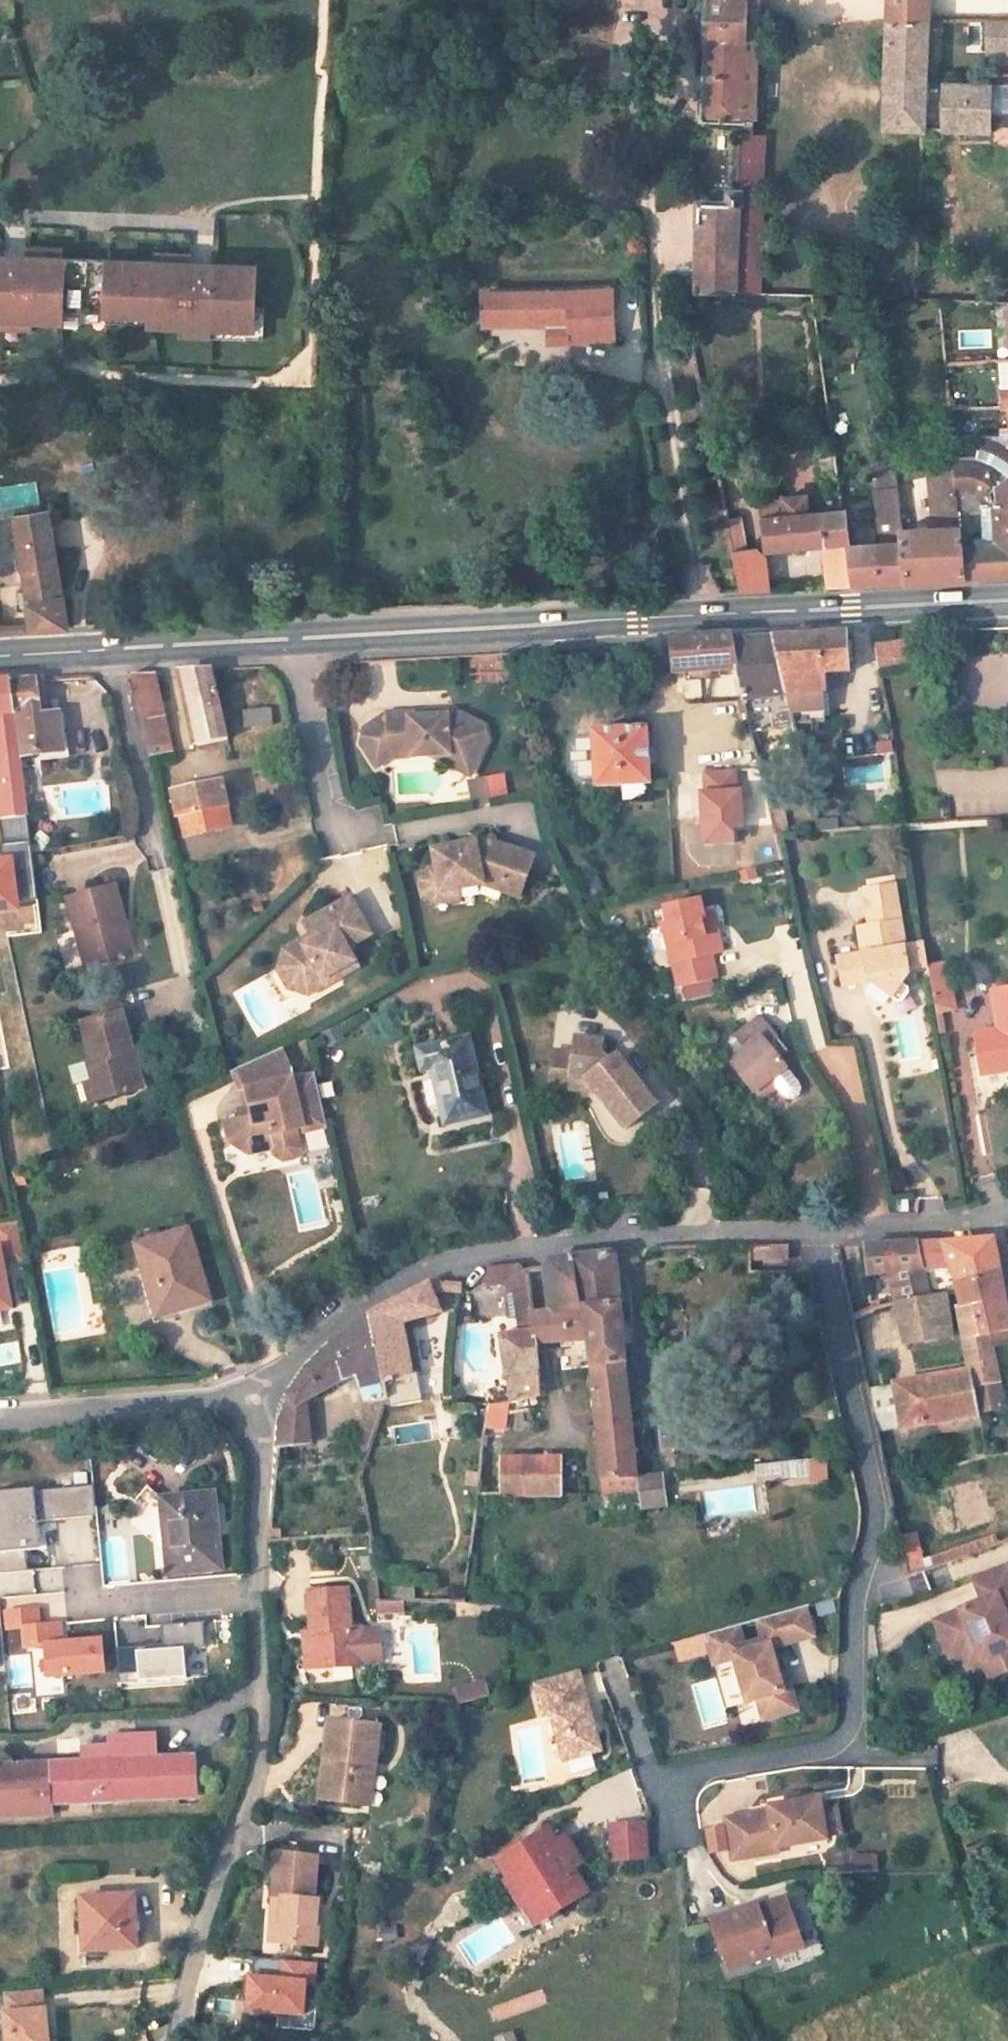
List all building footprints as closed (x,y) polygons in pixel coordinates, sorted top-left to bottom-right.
[(695,117),(754,118),(752,0),(696,0),(695,117)] [(920,85),(921,12),(885,11),(884,84),(920,85)] [(1001,28),(1007,26),(1007,21),(1007,14),(980,13),(981,42),(1001,43),(1001,28)] [(939,128),(939,86),(920,85),(884,84),(884,126),(923,128),(939,128)] [(984,130),(983,89),(980,87),(939,86),(939,128),(984,130)] [(770,136),(741,135),(740,184),(769,184),(770,136)] [(730,193),(729,204),(739,204),(740,192),(730,193)] [(736,300),(739,204),(729,204),(699,203),(700,299),(736,300)] [(35,255),(57,256),(72,257),(73,246),(35,246),(35,255)] [(164,252),(164,260),(179,261),(201,261),(201,253),(164,252)] [(66,322),(67,310),(112,312),(157,313),(156,324),(265,329),(267,264),(201,261),(179,261),(164,260),(72,257),(57,256),(35,255),(0,254),(0,319),(66,322)] [(622,373),(612,296),(481,296),(485,322),(546,323),(548,330),(561,331),(567,372),(622,373)] [(221,327),(221,336),(275,338),(276,304),(266,304),(265,329),(221,327)] [(112,312),(111,323),(156,324),(157,313),(112,312)] [(980,416),(979,402),(947,401),(948,416),(980,416)] [(1007,444),(1007,430),(981,431),(980,416),(948,416),(950,448),(984,446),(1007,444)] [(901,523),(895,433),(881,433),(881,451),(869,453),(877,545),(849,545),(854,592),(882,591),(906,590),(901,523)] [(984,446),(980,464),(951,458),(955,519),(964,519),(1007,516),(1007,444),(984,446)] [(969,588),(964,519),(955,519),(951,458),(924,460),(926,522),(901,523),(906,590),(934,590),(969,588)] [(849,545),(845,517),(823,516),(804,517),(802,501),(780,501),(780,521),(762,522),(765,548),(819,549),(823,593),(854,592),(849,545)] [(74,624),(53,506),(16,510),(36,625),(74,624)] [(964,519),(969,588),(1001,587),(1007,587),(1007,516),(964,519)] [(765,596),(756,549),(735,550),(744,596),(765,596)] [(840,677),(840,633),(774,637),(788,694),(794,716),(827,713),(825,679),(840,677)] [(788,694),(774,637),(759,638),(732,639),(742,687),(744,698),(788,694)] [(742,687),(732,639),(712,640),(663,643),(670,693),(742,687)] [(880,643),(884,669),(913,665),(910,639),(880,643)] [(223,733),(208,663),(178,665),(193,739),(223,733)] [(167,744),(150,667),(127,668),(144,750),(167,744)] [(58,743),(54,709),(39,709),(36,672),(9,673),(16,747),(58,743)] [(9,673),(0,674),(0,814),(22,812),(16,747),(9,673)] [(273,708),(245,711),(247,728),(274,726),(273,708)] [(487,736),(483,723),(459,714),(426,716),(426,712),(385,714),(365,732),(364,747),(383,768),(395,756),(429,754),(452,753),(467,760),(479,755),(487,736)] [(650,779),(646,726),(591,729),(591,733),(578,734),(571,740),(572,768),(580,776),(596,775),(597,783),(650,779)] [(742,739),(739,727),(729,729),(731,740),(742,739)] [(471,773),(479,755),(467,760),(452,753),(429,754),(471,773)] [(741,788),(737,788),(736,769),(703,771),(704,789),(699,790),(702,842),(733,840),(733,824),(742,824),(741,788)] [(509,798),(504,773),(474,779),(479,804),(509,798)] [(229,819),(220,776),(172,786),(177,810),(192,807),(196,826),(229,819)] [(192,807),(177,810),(181,829),(196,826),(192,807)] [(515,899),(536,858),(490,839),(486,845),(477,848),(476,841),(433,850),(437,868),(441,893),(458,890),(484,885),(515,899)] [(0,857),(0,910),(18,908),(13,856),(0,857)] [(441,893),(437,868),(431,869),(421,881),(424,897),(436,904),(459,901),(458,890),(441,893)] [(907,965),(922,963),(918,940),(896,944),(887,882),(858,886),(862,923),(850,924),(854,951),(846,952),(849,973),(857,973),(857,979),(858,979),(886,998),(899,982),(896,979),(907,965)] [(132,956),(113,889),(73,900),(83,933),(87,932),(98,968),(132,956)] [(712,945),(708,924),(698,926),(694,908),(698,908),(695,894),(660,901),(664,920),(659,920),(667,956),(672,954),(678,978),(713,970),(707,946),(712,945)] [(359,971),(348,952),(371,938),(350,901),(303,928),(309,939),(313,945),(290,958),(285,973),(293,988),(308,990),(338,975),(340,980),(359,971)] [(98,968),(87,932),(83,933),(93,969),(98,968)] [(311,995),(340,980),(338,975),(308,990),(293,988),(285,973),(290,958),(313,945),(309,939),(285,953),(279,973),(292,996),(311,995)] [(849,973),(846,952),(833,954),(838,982),(857,979),(857,973),(849,973)] [(838,982),(833,954),(828,954),(831,983),(838,982)] [(952,1010),(944,959),(922,963),(930,1014),(952,1010)] [(994,987),(1001,1026),(973,1032),(982,1073),(1007,1068),(1007,985),(994,987)] [(782,1064),(773,1051),(765,1040),(774,1034),(759,1013),(736,1029),(736,1030),(718,1043),(755,1095),(771,1083),(777,1092),(781,1094),(789,1096),(794,1093),(794,1084),(794,1081),(782,1064)] [(487,1111),(470,1033),(417,1044),(422,1066),(433,1064),(445,1118),(487,1111)] [(782,1045),(774,1034),(765,1040),(773,1051),(782,1045)] [(575,1039),(572,1052),(568,1077),(583,1080),(594,1093),(628,1133),(658,1108),(617,1058),(608,1066),(602,1058),(603,1044),(575,1039)] [(131,1084),(119,1045),(81,1058),(93,1095),(88,1097),(101,1135),(138,1122),(126,1086),(131,1084)] [(568,1077),(572,1052),(556,1049),(548,1083),(594,1093),(583,1080),(568,1077)] [(997,1077),(997,1092),(1007,1092),(1007,1077),(997,1077)] [(331,1151),(320,1107),(297,1112),(289,1082),(242,1103),(251,1122),(254,1128),(257,1146),(228,1153),(231,1168),(252,1182),(278,1176),(280,1183),(287,1188),(300,1185),(304,1173),(300,1154),(307,1153),(308,1156),(331,1151)] [(143,1120),(131,1084),(126,1086),(138,1122),(143,1120)] [(101,1135),(88,1097),(82,1099),(93,1137),(101,1135)] [(23,1241),(20,1223),(0,1226),(0,1245),(23,1241)] [(998,1269),(991,1231),(965,1233),(943,1235),(953,1275),(998,1269)] [(953,1275),(943,1235),(916,1238),(912,1238),(923,1291),(947,1287),(954,1286),(953,1275)] [(207,1310),(186,1238),(134,1254),(155,1325),(207,1310)] [(923,1291),(912,1238),(875,1241),(858,1242),(871,1300),(894,1296),(923,1291)] [(744,1247),(744,1261),(781,1260),(781,1246),(766,1246),(765,1246),(744,1247)] [(0,1250),(0,1315),(13,1313),(4,1249),(0,1250)] [(602,1310),(595,1259),(566,1263),(526,1269),(533,1322),(563,1319),(567,1343),(555,1346),(557,1357),(569,1355),(571,1371),(577,1416),(590,1497),(628,1492),(614,1396),(602,1310)] [(998,1269),(953,1275),(954,1286),(960,1309),(973,1307),(979,1334),(1007,1328),(1007,1322),(1004,1300),(998,1269)] [(516,1352),(513,1325),(507,1272),(474,1277),(468,1293),(488,1291),(491,1324),(499,1324),(501,1343),(485,1344),(490,1403),(521,1399),(516,1352)] [(947,1287),(923,1291),(894,1296),(917,1367),(961,1354),(947,1287)] [(399,1396),(392,1330),(427,1318),(411,1288),(404,1291),(390,1297),(377,1304),(364,1312),(354,1319),(368,1399),(399,1396)] [(999,1404),(997,1379),(989,1344),(1007,1341),(1005,1329),(979,1334),(973,1307),(960,1309),(972,1366),(981,1407),(999,1404)] [(356,1458),(370,1413),(370,1412),(368,1399),(354,1319),(347,1324),(328,1341),(312,1357),(299,1372),(285,1393),(279,1423),(276,1446),(302,1450),(309,1404),(351,1380),(355,1406),(341,1454),(356,1458)] [(567,1343),(563,1319),(533,1322),(513,1325),(516,1352),(555,1346),(567,1343)] [(981,1407),(972,1366),(900,1385),(908,1425),(981,1408),(981,1407)] [(399,1396),(368,1399),(370,1412),(370,1413),(400,1409),(399,1396)] [(489,1433),(490,1403),(470,1406),(468,1433),(489,1433)] [(809,1459),(809,1484),(830,1484),(830,1460),(809,1459)] [(545,1500),(542,1473),(486,1475),(487,1502),(545,1500)] [(25,1570),(24,1550),(39,1549),(38,1522),(97,1518),(95,1488),(36,1491),(36,1489),(0,1491),(0,1516),(2,1551),(0,1551),(0,1572),(25,1570)] [(222,1570),(215,1493),(160,1497),(167,1575),(222,1570)] [(987,1609),(976,1613),(974,1609),(967,1606),(934,1618),(949,1656),(961,1652),(975,1646),(981,1660),(997,1654),(1004,1672),(1007,1670),(1007,1619),(1005,1611),(1007,1610),(1007,1562),(974,1575),(983,1600),(987,1609)] [(64,1569),(41,1569),(41,1593),(64,1592),(64,1569)] [(358,1629),(358,1624),(346,1625),(344,1587),(307,1589),(310,1630),(312,1665),(360,1662),(360,1658),(358,1629)] [(402,1612),(402,1600),(377,1601),(377,1613),(402,1612)] [(974,1609),(976,1613),(987,1609),(983,1600),(967,1606),(974,1609)] [(793,1704),(786,1678),(777,1681),(774,1669),(765,1643),(807,1629),(798,1601),(699,1632),(708,1661),(729,1654),(733,1668),(742,1697),(753,1693),(760,1714),(793,1704)] [(60,1621),(38,1622),(37,1607),(6,1608),(7,1626),(23,1625),(24,1644),(45,1643),(46,1674),(102,1671),(100,1639),(61,1642),(60,1621)] [(138,1653),(137,1647),(117,1649),(119,1683),(187,1679),(185,1651),(206,1649),(204,1624),(163,1627),(164,1646),(164,1651),(138,1653)] [(358,1629),(360,1658),(382,1657),(380,1628),(358,1629)] [(312,1665),(310,1630),(302,1630),(304,1665),(312,1665)] [(698,1640),(679,1643),(682,1656),(700,1653),(698,1640)] [(961,1652),(967,1666),(981,1660),(975,1646),(961,1652)] [(32,1686),(31,1654),(13,1654),(13,1686),(32,1686)] [(981,1660),(988,1678),(1004,1672),(997,1654),(981,1660)] [(774,1669),(777,1681),(786,1678),(782,1667),(774,1669)] [(529,1686),(540,1719),(546,1717),(561,1764),(597,1752),(572,1673),(529,1686)] [(482,1701),(478,1687),(459,1693),(463,1707),(482,1701)] [(463,1707),(459,1693),(449,1697),(453,1711),(463,1707)] [(15,1714),(37,1712),(35,1695),(13,1697),(15,1714)] [(363,1804),(368,1761),(376,1762),(379,1726),(330,1722),(322,1800),(363,1804)] [(195,1791),(192,1753),(156,1755),(154,1732),(108,1735),(109,1744),(80,1746),(81,1761),(51,1762),(52,1763),(53,1799),(83,1798),(83,1803),(113,1801),(114,1796),(195,1791)] [(52,1763),(21,1765),(1,1748),(0,1748),(0,1809),(1,1816),(54,1814),(53,1799),(52,1763)] [(371,1805),(376,1762),(368,1761),(363,1804),(371,1805)] [(788,1810),(801,1808),(800,1801),(787,1804),(788,1810)] [(727,1827),(734,1868),(779,1859),(778,1854),(827,1844),(827,1840),(822,1816),(820,1804),(801,1808),(788,1810),(770,1813),(771,1818),(727,1827)] [(822,1816),(827,1840),(842,1838),(837,1813),(822,1816)] [(644,1823),(611,1825),(613,1859),(646,1857),(644,1823)] [(565,1836),(558,1841),(551,1828),(496,1859),(533,1925),(588,1894),(573,1867),(580,1863),(565,1836)] [(313,1900),(316,1855),(274,1851),(272,1896),(280,1896),(276,1943),(316,1945),(319,1901),(313,1900)] [(850,1869),(880,1870),(881,1853),(850,1852),(850,1869)] [(135,1948),(131,1896),(79,1899),(82,1950),(135,1948)] [(276,1943),(280,1896),(272,1896),(268,1942),(276,1943)] [(810,1955),(789,1906),(755,1920),(753,1916),(716,1932),(736,1981),(780,1963),(782,1966),(810,1955)] [(280,1960),(279,1977),(248,1975),(246,2010),(301,2014),(304,1984),(314,1984),(316,1963),(280,1960)] [(5,2009),(2,2009),(4,2040),(48,2040),(45,2005),(42,2005),(40,1989),(4,1992),(5,2009)] [(516,2028),(495,2036),(497,2040),(520,2040),(516,2028)]
